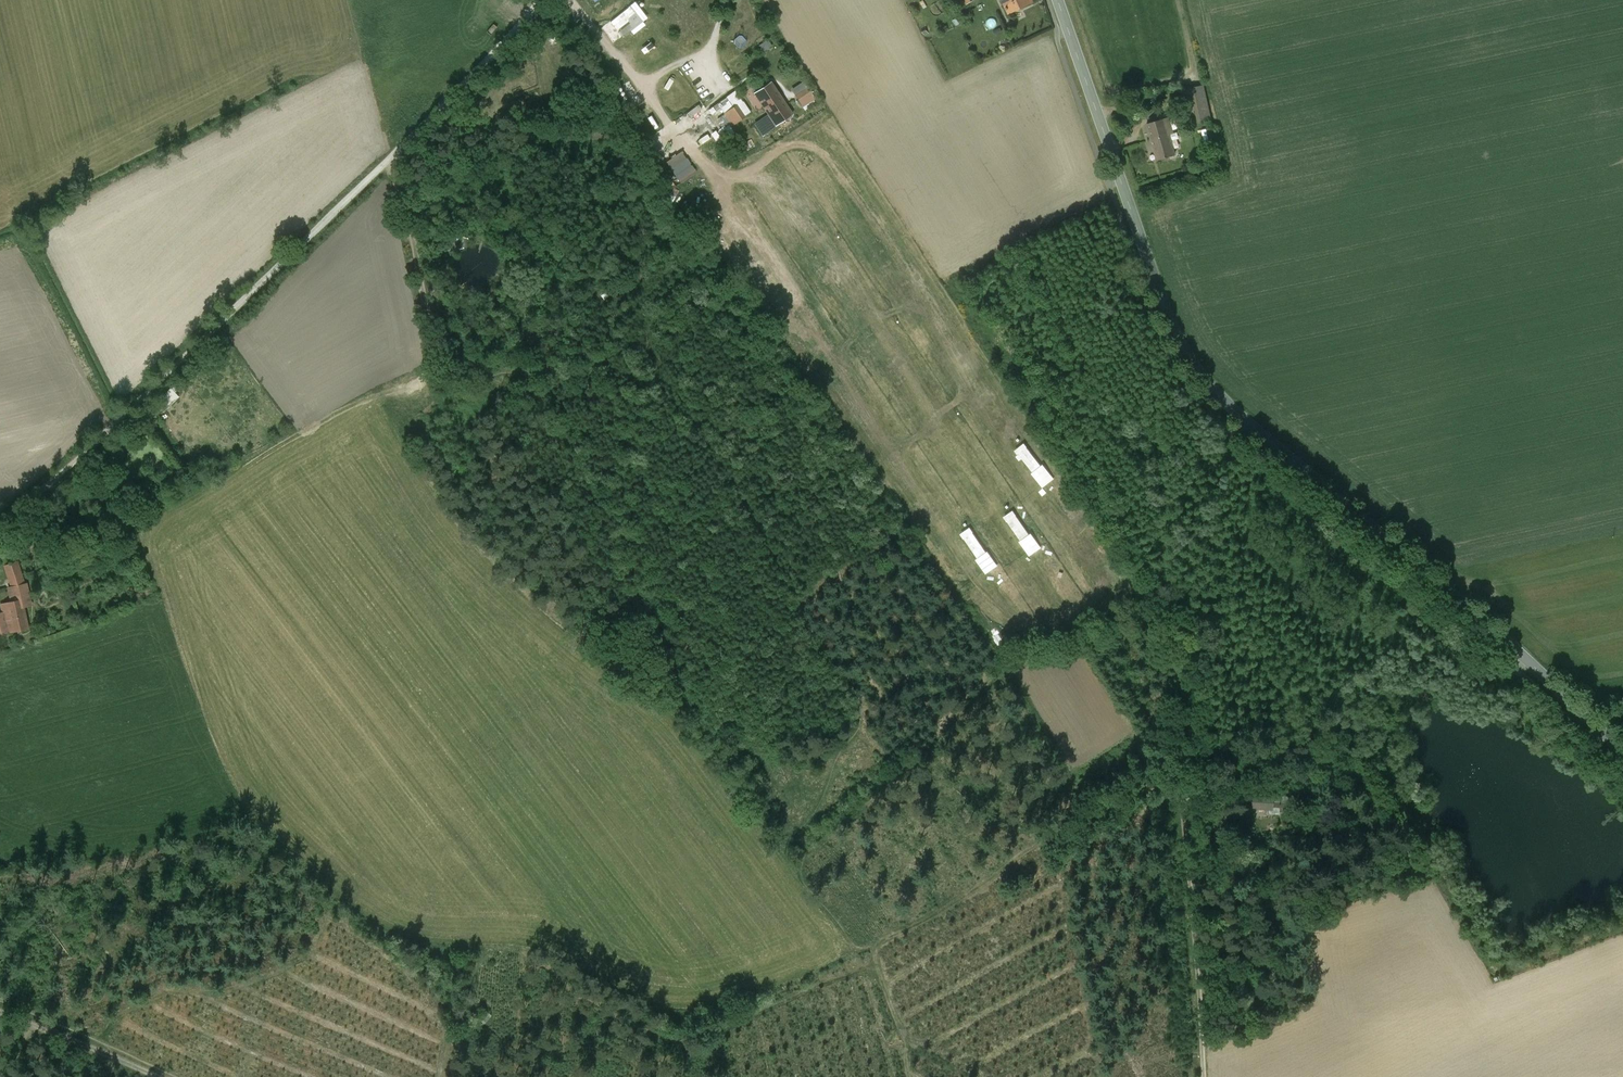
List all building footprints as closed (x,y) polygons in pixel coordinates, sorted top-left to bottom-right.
[(1012,11),(1033,0),(1006,0),(1012,11)] [(625,35),(646,18),(634,3),(613,20),(625,35)] [(767,39),(759,46),(763,52),(771,46),(767,39)] [(647,71),(674,59),(671,53),(644,65),(647,71)] [(1208,80),(1188,84),(1195,117),(1215,113),(1208,80)] [(808,81),(795,89),(806,105),(819,98),(808,81)] [(770,84),(756,94),(771,115),(762,122),(767,130),(776,124),(791,114),(770,84)] [(694,115),(705,108),(702,103),(691,110),(694,115)] [(744,117),(736,105),(725,112),(733,124),(744,117)] [(1179,110),(1149,120),(1160,154),(1180,148),(1174,130),(1184,126),(1179,110)] [(713,122),(689,135),(698,152),(722,139),(713,122)] [(674,203),(682,189),(675,186),(668,199),(674,203)] [(739,213),(732,216),(738,228),(745,225),(739,213)] [(749,243),(754,240),(746,226),(740,229),(749,243)] [(766,264),(772,259),(755,240),(750,244),(766,264)] [(804,344),(796,349),(807,367),(814,363),(804,344)] [(816,378),(821,375),(813,365),(808,369),(816,378)] [(178,383),(147,412),(152,418),(162,409),(163,412),(178,397),(174,392),(181,386),(178,383)] [(6,566),(12,587),(13,587),(24,584),(17,562),(6,566)] [(9,588),(13,602),(21,600),(23,606),(31,604),(26,583),(24,584),(13,587),(12,587),(9,588)] [(23,606),(21,600),(13,602),(2,605),(4,615),(0,615),(0,632),(0,634),(28,628),(23,606)] [(1274,796),(1255,795),(1254,806),(1273,807),(1272,814),(1281,815),(1281,812),(1288,812),(1289,795),(1274,795),(1274,796)] [(1223,855),(1222,843),(1214,844),(1216,856),(1223,855)] [(480,1017),(488,1023),(494,1014),(487,1008),(480,1017)]
